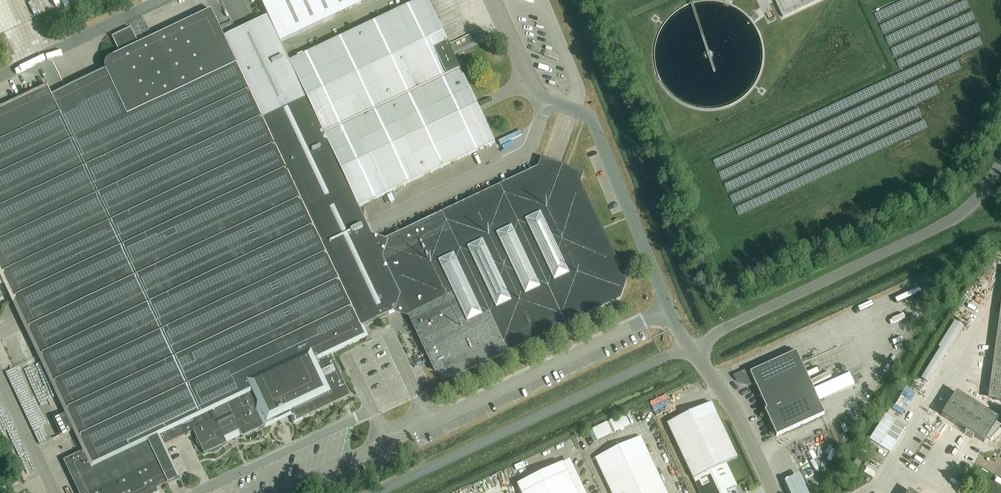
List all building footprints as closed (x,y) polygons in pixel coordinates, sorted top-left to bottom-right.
[(13,300),(13,302),(18,312),(26,329),(66,413),(52,419),(59,436),(74,429),(84,451),(62,461),(77,492),(147,492),(158,488),(162,486),(167,484),(168,483),(178,478),(163,446),(187,434),(188,434),(192,431),(194,431),(196,435),(196,436),(196,437),(196,438),(196,439),(196,440),(196,441),(196,442),(197,442),(197,443),(197,444),(198,444),(198,445),(198,446),(199,446),(199,447),(200,447),(200,448),(201,448),(201,449),(202,449),(203,449),(205,454),(209,452),(210,452),(211,452),(211,451),(212,451),(213,451),(214,451),(215,451),(216,450),(217,450),(218,449),(219,449),(219,448),(220,448),(221,447),(222,446),(223,445),(226,443),(224,438),(238,431),(241,438),(242,437),(272,423),(284,417),(290,415),(291,418),(290,419),(293,424),(302,420),(301,419),(349,396),(329,353),(336,350),(344,346),(364,336),(360,327),(374,320),(387,314),(394,311),(409,316),(410,318),(435,371),(452,377),(617,298),(623,281),(599,231),(599,229),(577,183),(580,174),(567,170),(565,169),(562,168),(559,167),(545,162),(542,161),(541,161),(538,169),(387,241),(370,235),(357,207),(493,142),(479,112),(474,101),(454,60),(453,57),(451,53),(448,46),(426,0),(418,0),(412,3),(361,27),(303,54),(290,61),(281,43),(268,16),(223,38),(209,10),(138,44),(131,28),(112,37),(120,53),(110,57),(109,58),(108,58),(108,59),(107,59),(107,60),(106,60),(106,61),(105,61),(105,62),(105,63),(105,64),(105,65),(104,65),(104,66),(105,66),(105,67),(106,70),(65,89),(52,95),(48,86),(35,93),(0,109),(0,274),(13,300)] [(268,16),(281,43),(338,16),(330,0),(261,0),(268,16)] [(820,0),(775,0),(783,18),(820,0)] [(358,15),(363,25),(382,16),(378,6),(358,15)] [(927,294),(914,300),(917,307),(930,301),(927,294)] [(924,377),(933,382),(967,324),(958,319),(924,377)] [(0,341),(0,353),(12,347),(8,338),(0,341)] [(788,353),(789,355),(769,365),(767,361),(733,376),(734,377),(734,378),(735,378),(735,379),(736,380),(736,381),(737,381),(738,382),(738,383),(739,383),(740,384),(741,384),(742,385),(743,385),(744,385),(745,386),(746,386),(747,386),(748,386),(749,386),(750,386),(751,386),(755,385),(766,410),(765,410),(765,411),(776,436),(781,434),(824,415),(818,401),(854,385),(849,373),(813,389),(795,350),(788,353)] [(966,400),(957,394),(956,394),(941,417),(984,443),(987,439),(991,442),(1000,431),(1000,428),(996,424),(999,420),(966,400)] [(726,463),(737,458),(711,403),(667,423),(693,479),(700,492),(727,492),(726,491),(737,486),(726,463)] [(591,428),(596,440),(636,424),(631,412),(591,428)] [(641,437),(596,459),(612,492),(667,492),(641,437)] [(563,464),(518,485),(521,492),(585,492),(570,460),(563,464)] [(857,469),(861,463),(856,460),(853,466),(857,469)] [(803,472),(788,479),(795,492),(813,492),(803,472)]
